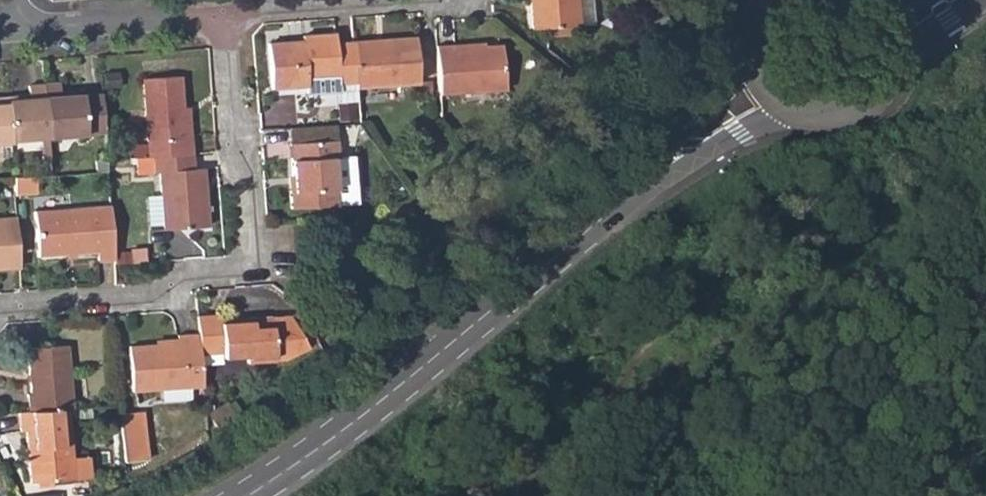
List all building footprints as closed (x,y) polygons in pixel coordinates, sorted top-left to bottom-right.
[(536,31),(549,31),(574,29),(581,29),(579,0),(534,0),(536,31)] [(581,29),(598,27),(596,0),(579,0),(581,29)] [(575,37),(574,29),(549,31),(549,39),(575,37)] [(339,84),(359,83),(356,50),(356,45),(355,41),(339,42),(338,33),(306,35),(306,41),(271,43),(275,89),(310,87),(310,80),(339,78),(339,84)] [(387,48),(356,50),(359,83),(359,89),(422,85),(419,41),(387,43),(387,48)] [(490,44),(440,46),(443,97),(509,92),(507,75),(505,46),(490,46),(490,44)] [(146,80),(150,157),(155,157),(193,154),(193,139),(186,141),(184,109),(182,79),(146,80)] [(30,100),(7,102),(8,107),(10,138),(10,141),(86,137),(83,97),(82,97),(60,98),(59,94),(59,86),(30,88),(30,100)] [(104,95),(83,97),(86,137),(106,134),(104,95)] [(342,107),(344,125),(362,124),(360,105),(342,107)] [(10,138),(8,107),(0,107),(0,138),(10,138)] [(191,108),(184,109),(186,141),(193,139),(191,108)] [(342,140),(341,125),(292,129),(293,143),(342,140)] [(342,140),(293,143),(296,175),(291,174),(294,208),(342,205),(339,157),(342,157),(342,140)] [(198,169),(198,154),(193,154),(155,157),(156,174),(161,174),(166,230),(212,228),(207,168),(198,169)] [(37,191),(36,175),(13,176),(14,193),(37,191)] [(96,261),(114,260),(110,206),(34,211),(39,257),(67,255),(67,258),(75,257),(75,255),(97,253),(96,261)] [(19,270),(15,217),(0,218),(0,271),(19,270)] [(117,260),(148,258),(147,247),(116,249),(117,260)] [(134,394),(202,389),(200,356),(222,354),(222,360),(245,358),(246,364),(274,362),(274,361),(281,360),(304,348),(303,347),(290,324),(286,316),(222,319),(222,313),(197,316),(198,335),(175,336),(174,340),(156,341),(157,344),(130,346),(134,394)] [(304,317),(290,324),(303,347),(316,340),(304,317)] [(28,395),(32,411),(65,408),(76,407),(71,346),(28,350),(31,394),(28,395)] [(72,478),(65,408),(32,411),(16,413),(18,432),(23,432),(27,482),(72,478)] [(146,466),(142,419),(119,420),(123,468),(146,466)]
